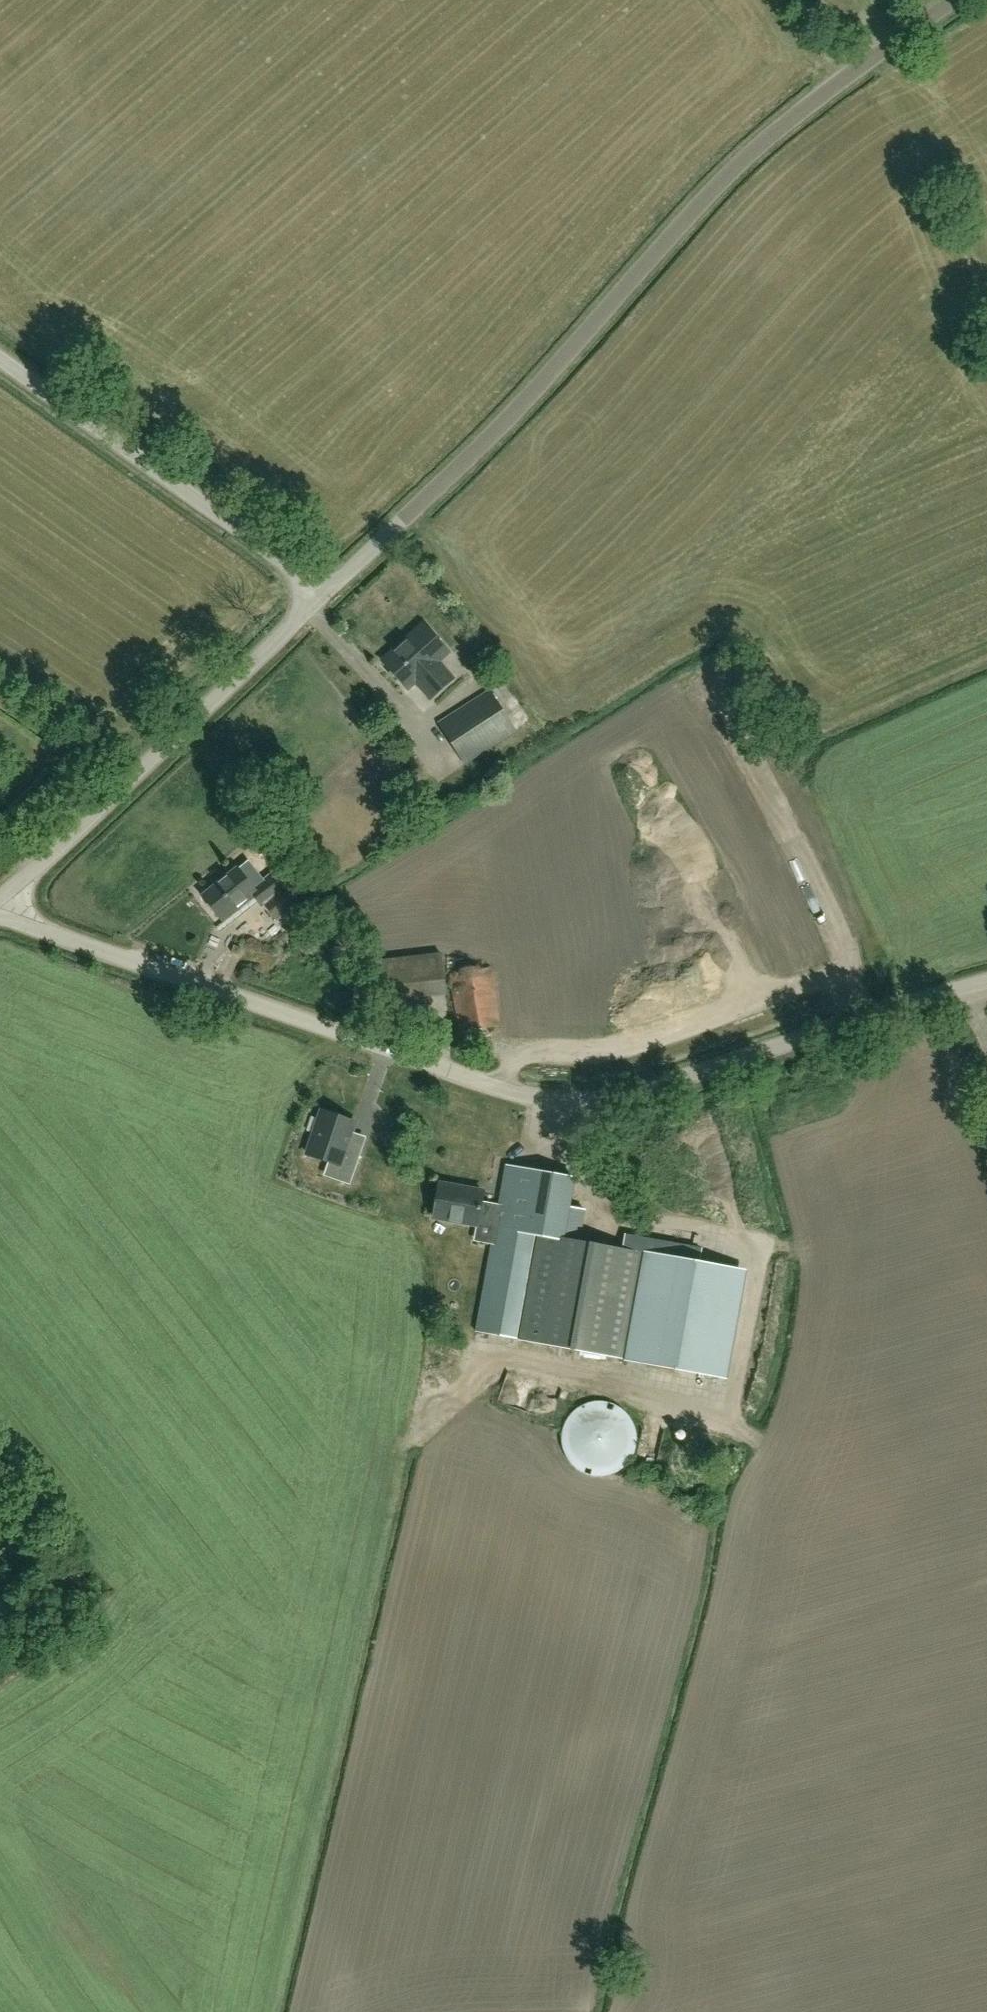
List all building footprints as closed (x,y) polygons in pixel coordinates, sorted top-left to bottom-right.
[(431,699),(454,679),(438,661),(449,652),(424,624),(412,635),(414,637),(384,663),(407,689),(415,682),(431,699)] [(490,691),(439,724),(465,764),(516,732),(490,691)] [(262,906),(265,904),(277,919),(299,902),(274,871),(253,888),(237,867),(202,895),(222,919),(253,894),(262,906)] [(381,1003),(412,999),(444,996),(439,953),(376,961),(381,1003)] [(461,1032),(500,1025),(490,968),(451,975),(461,1032)] [(354,1121),(322,1111),(308,1154),(328,1161),(324,1174),(349,1183),(359,1155),(345,1150),(354,1121)] [(743,1271),(646,1254),(563,1239),(574,1178),(507,1165),(500,1205),(481,1202),(483,1191),(440,1183),(434,1217),(496,1228),(477,1332),(520,1340),(723,1377),(743,1271)] [(638,1444),(638,1440),(638,1437),(637,1434),(637,1430),(636,1427),(634,1424),(633,1421),(631,1418),(629,1416),(627,1413),(624,1411),(622,1409),(619,1407),(616,1406),(613,1404),(610,1403),(606,1403),(603,1402),(600,1402),(596,1402),(593,1403),(590,1403),(587,1404),(584,1406),(581,1407),(578,1409),(575,1411),(573,1413),(570,1416),(568,1418),(567,1421),(565,1424),(564,1427),(563,1430),(562,1434),(562,1437),(562,1440),(562,1444),(562,1447),(563,1450),(564,1453),(565,1456),(567,1459),(568,1462),(570,1465),(573,1467),(575,1470),(578,1472),(581,1473),(584,1475),(587,1476),(590,1477),(593,1478),(596,1478),(600,1478),(603,1478),(606,1478),(610,1477),(613,1476),(616,1475),(619,1473),(622,1472),(624,1470),(627,1467),(629,1465),(631,1462),(633,1459),(634,1456),(636,1453),(637,1450),(637,1447),(638,1444)] [(639,1439),(638,1451),(668,1455),(670,1442),(639,1439)]
